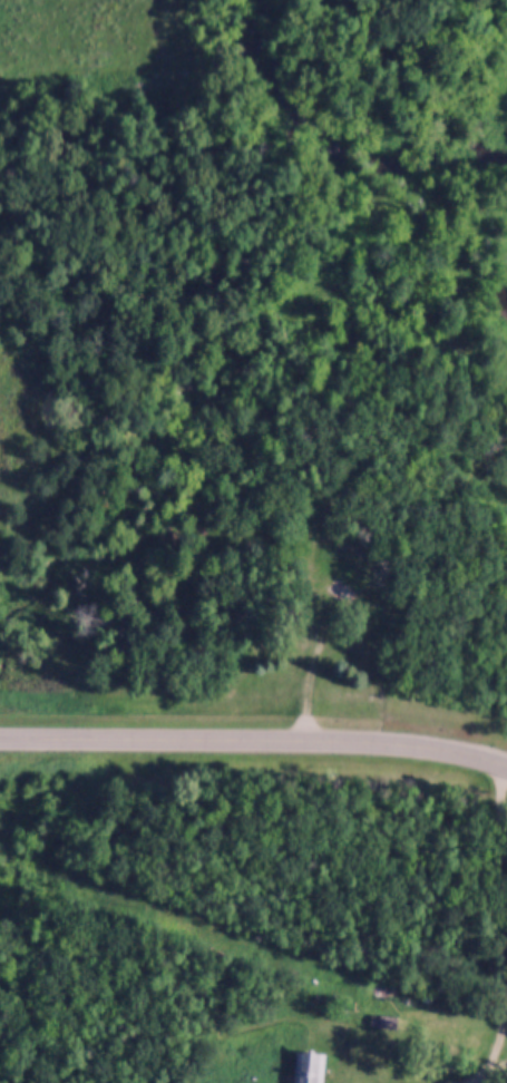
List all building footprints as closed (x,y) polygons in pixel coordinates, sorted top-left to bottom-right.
[(296,1053),(295,1082),(322,1082),(323,1053),(296,1053)]
